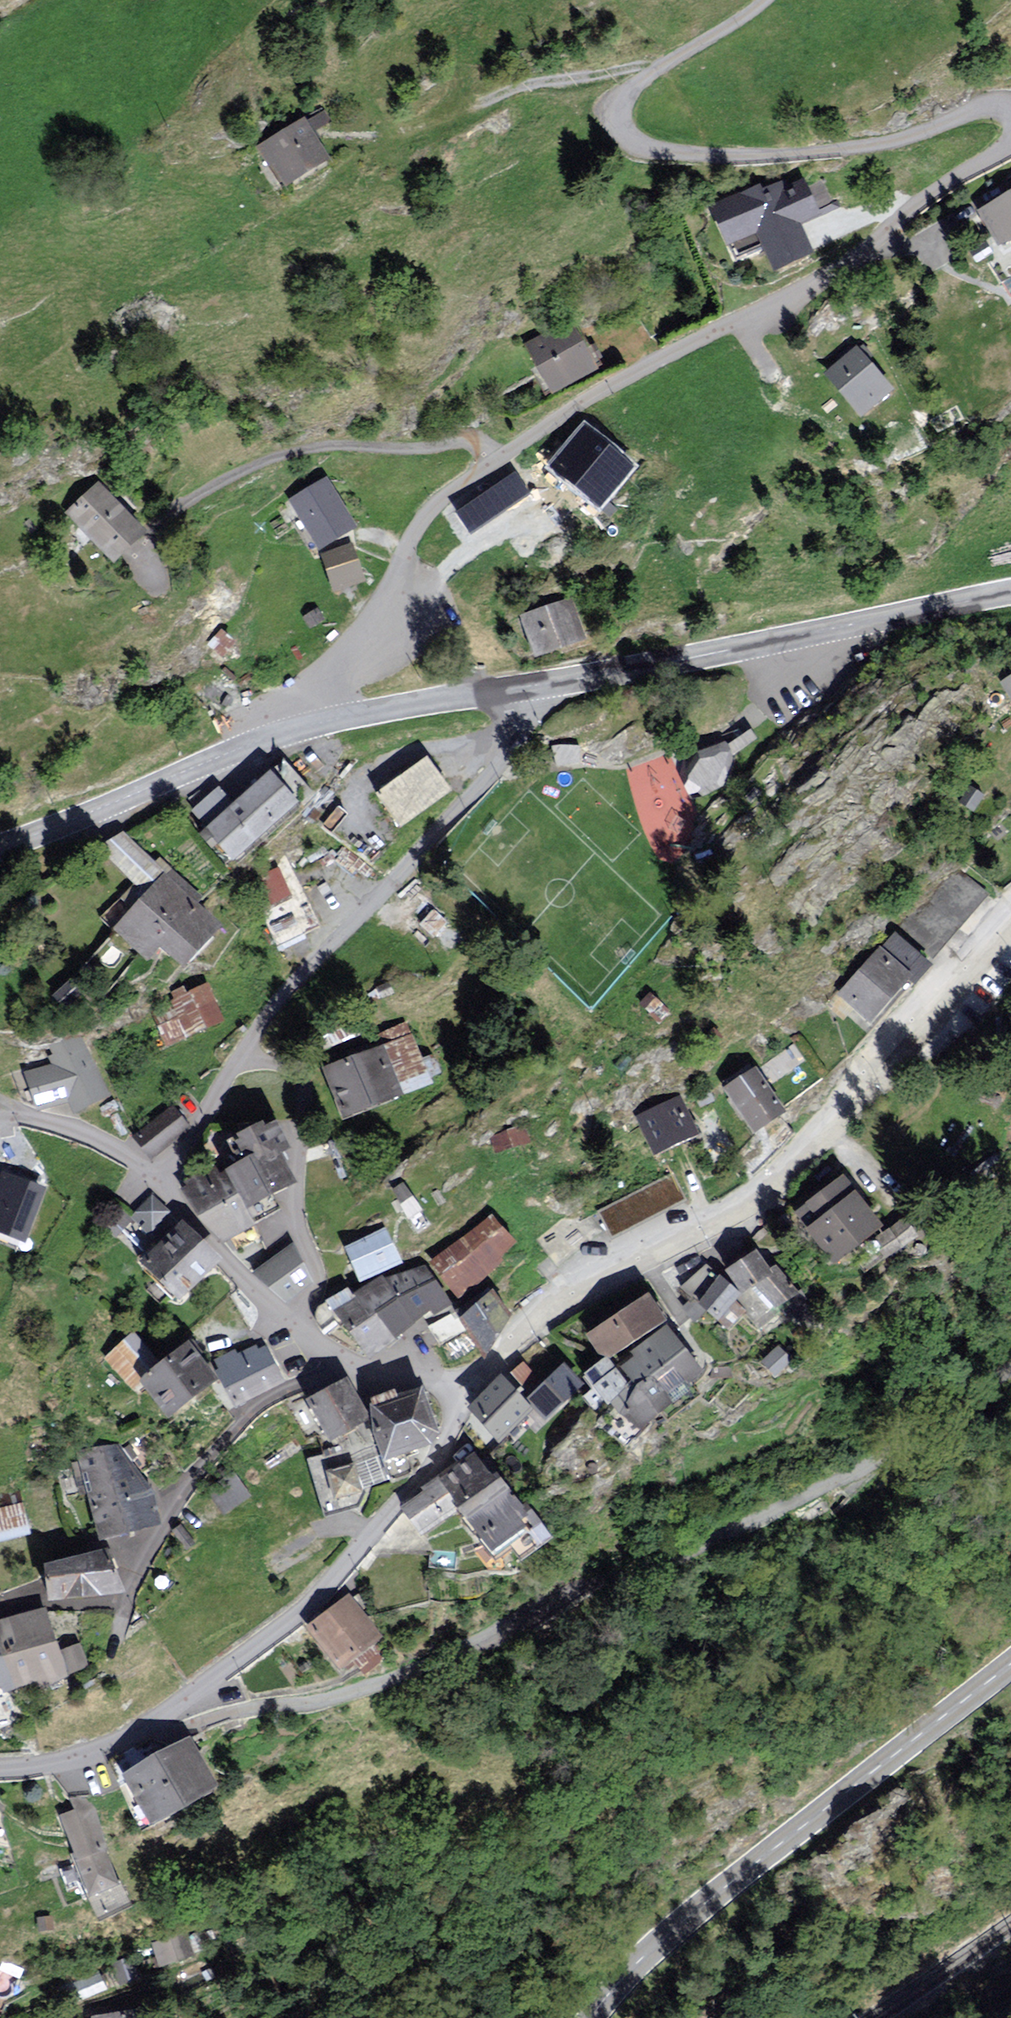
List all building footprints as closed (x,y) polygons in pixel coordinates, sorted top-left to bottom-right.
[(303,120),(261,148),(285,183),(327,155),(303,120)] [(778,175),(710,204),(728,246),(760,233),(775,269),(817,251),(805,223),(825,214),(809,176),(783,187),(778,175)] [(979,210),(1005,251),(1010,247),(1010,189),(979,210)] [(577,321),(523,346),(545,394),(599,369),(577,321)] [(862,342),(827,373),(866,418),(902,388),(862,342)] [(635,465),(585,423),(547,467),(598,509),(635,465)] [(514,472),(455,511),(470,533),(529,493),(514,472)] [(332,475),(290,497),(317,547),(359,524),(332,475)] [(102,479),(67,513),(113,560),(148,525),(102,479)] [(351,546),(321,557),(336,594),(365,582),(351,546)] [(579,596),(521,614),(534,657),(592,639),(579,596)] [(1000,681),(1010,698),(1010,674),(1000,681)] [(757,738),(750,728),(728,744),(735,754),(757,738)] [(431,749),(373,791),(403,832),(461,790),(431,749)] [(220,787),(195,810),(209,826),(201,833),(217,850),(224,844),(244,865),(321,794),(285,756),(235,803),(220,787)] [(105,853),(149,890),(167,869),(123,832),(105,853)] [(277,867),(253,877),(266,908),(290,899),(277,867)] [(149,890),(114,930),(148,959),(162,943),(186,964),(225,919),(167,869),(149,890)] [(301,931),(293,915),(274,925),(282,941),(301,931)] [(895,931),(834,997),(868,1028),(906,986),(915,989),(935,967),(895,931)] [(172,999),(150,1007),(166,1045),(222,1023),(208,988),(187,996),(184,988),(169,993),(172,999)] [(383,1039),(320,1063),(341,1120),(405,1096),(383,1039)] [(49,1063),(23,1072),(38,1112),(69,1101),(73,1113),(111,1100),(82,1041),(45,1048),(49,1063)] [(757,1069),(724,1086),(750,1135),(783,1117),(757,1069)] [(686,1097),(637,1119),(655,1159),(704,1137),(686,1097)] [(172,1105),(134,1136),(152,1159),(191,1129),(172,1105)] [(227,1144),(239,1166),(255,1158),(275,1198),(296,1187),(281,1158),(292,1153),(278,1125),(267,1130),(264,1125),(227,1144)] [(521,1125),(490,1137),(497,1155),(528,1143),(521,1125)] [(239,1166),(228,1174),(247,1214),(275,1198),(255,1158),(239,1166)] [(5,1205),(0,1220),(0,1238),(25,1247),(48,1180),(4,1165),(0,1178),(0,1203),(5,1205)] [(222,1166),(181,1191),(198,1220),(223,1245),(256,1229),(247,1214),(228,1174),(222,1166)] [(843,1174),(792,1212),(834,1266),(884,1228),(843,1174)] [(671,1176),(597,1214),(610,1239),(684,1201),(671,1176)] [(402,1182),(389,1191),(411,1225),(425,1216),(402,1182)] [(152,1190),(130,1213),(149,1231),(171,1208),(152,1190)] [(489,1212),(425,1264),(456,1302),(505,1262),(501,1257),(516,1244),(489,1212)] [(343,1249),(359,1286),(405,1266),(389,1229),(343,1249)] [(294,1245),(253,1275),(284,1306),(312,1284),(294,1245)] [(756,1251),(724,1274),(741,1297),(738,1300),(760,1329),(806,1296),(778,1265),(768,1271),(756,1251)] [(424,1267),(385,1280),(399,1303),(436,1283),(424,1267)] [(383,1277),(353,1296),(369,1321),(377,1317),(399,1303),(385,1280),(383,1277)] [(719,1277),(698,1305),(718,1323),(738,1300),(741,1297),(719,1277)] [(452,1308),(436,1283),(399,1303),(377,1317),(395,1341),(430,1314),(435,1319),(452,1308)] [(496,1285),(457,1315),(485,1352),(524,1322),(496,1285)] [(350,1290),(323,1303),(347,1334),(369,1321),(353,1296),(350,1290)] [(651,1299),(588,1338),(605,1362),(668,1326),(651,1299)] [(671,1326),(632,1355),(635,1360),(623,1369),(635,1386),(616,1401),(642,1436),(696,1396),(691,1388),(708,1375),(671,1326)] [(134,1333),(104,1359),(132,1393),(140,1386),(163,1367),(134,1333)] [(190,1343),(163,1367),(140,1386),(167,1426),(219,1385),(190,1343)] [(225,1352),(213,1358),(235,1404),(283,1381),(266,1347),(260,1350),(258,1346),(238,1355),(236,1352),(227,1357),(225,1352)] [(624,1386),(605,1362),(586,1377),(605,1401),(624,1386)] [(524,1363),(503,1382),(518,1398),(539,1379),(524,1363)] [(565,1364),(527,1399),(548,1422),(586,1386),(565,1364)] [(501,1378),(466,1411),(499,1446),(534,1414),(518,1398),(503,1382),(501,1378)] [(347,1379),(305,1403),(330,1446),(371,1422),(347,1379)] [(423,1390),(371,1406),(382,1456),(384,1465),(430,1450),(438,1437),(423,1390)] [(123,1442),(79,1452),(98,1546),(160,1527),(154,1495),(123,1442)] [(426,1495),(402,1509),(419,1536),(457,1512),(487,1561),(526,1537),(519,1527),(528,1521),(501,1478),(495,1482),(478,1455),(422,1489),(426,1495)] [(382,1456),(326,1473),(334,1499),(389,1482),(384,1465),(382,1456)] [(18,1490),(0,1494),(0,1545),(30,1537),(18,1490)] [(105,1552),(40,1567),(48,1605),(114,1590),(105,1552)] [(351,1598),(306,1631),(340,1675),(354,1664),(361,1674),(383,1657),(377,1649),(385,1644),(351,1598)] [(0,1624),(0,1689),(1,1688),(3,1694),(36,1683),(39,1688),(69,1677),(69,1675),(59,1650),(47,1610),(0,1624)] [(80,1643),(59,1650),(69,1675),(89,1667),(80,1643)] [(188,1738),(118,1775),(149,1834),(220,1797),(188,1738)] [(95,1806),(61,1817),(87,1901),(121,1890),(95,1806)] [(186,1934),(150,1944),(157,1969),(193,1958),(186,1934)] [(134,1958),(109,1965),(116,1986),(141,1978),(134,1958)] [(98,1970),(69,1982),(77,2003),(106,1992),(98,1970)]
